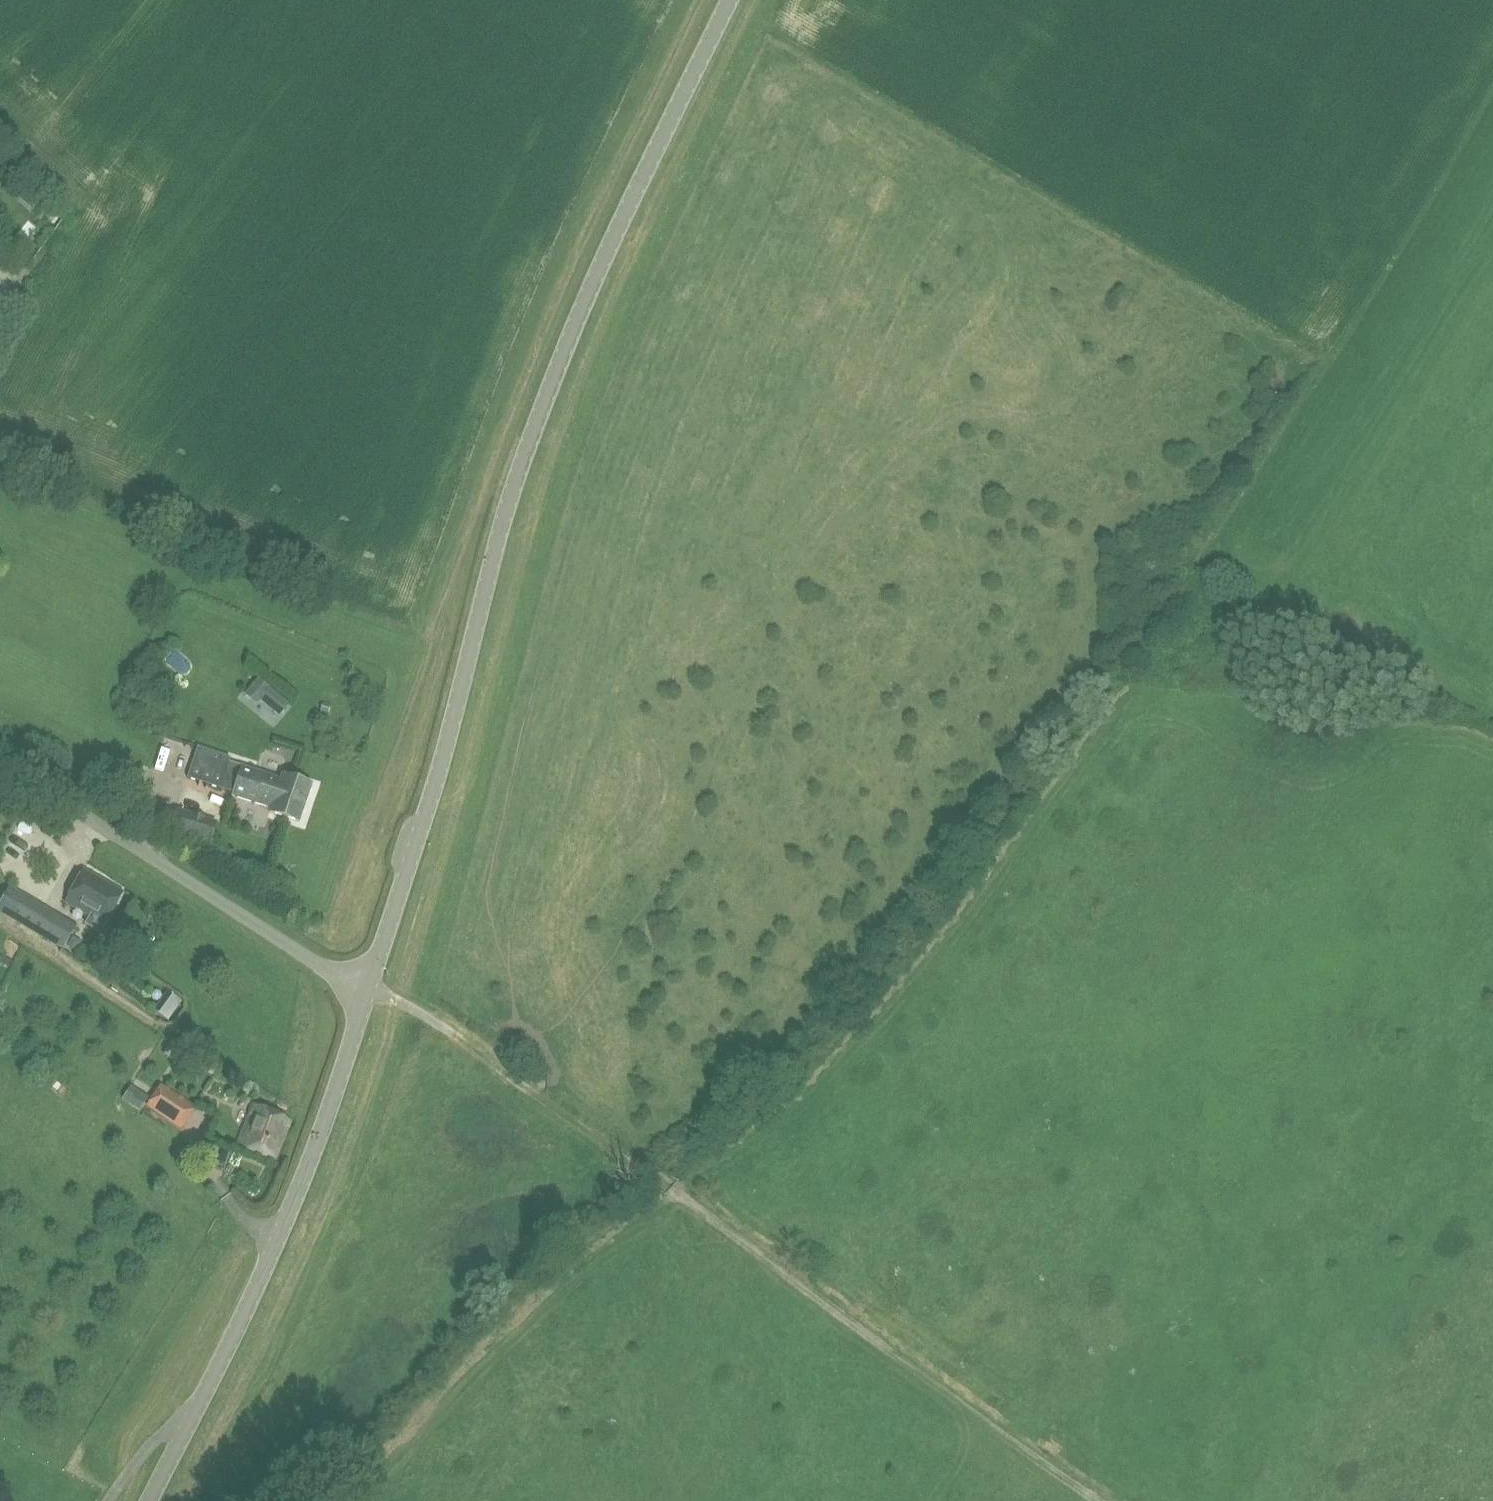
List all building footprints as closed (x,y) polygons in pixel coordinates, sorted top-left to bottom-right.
[(272,707),(278,712),(288,701),(281,696),(272,707)] [(187,778),(232,792),(231,796),(270,809),(269,813),(298,823),(312,783),(283,773),(281,779),(242,765),(229,762),(230,757),(198,746),(187,778)] [(216,821),(176,809),(170,831),(210,843),(216,821)] [(64,904),(89,918),(86,924),(100,932),(122,891),(83,870),(64,904)] [(8,898),(0,911),(62,948),(70,935),(8,898)] [(149,1096),(131,1084),(122,1099),(140,1111),(149,1096)] [(161,1084),(146,1107),(181,1129),(196,1107),(161,1084)] [(236,1145),(275,1161),(291,1121),(253,1105),(236,1145)]
